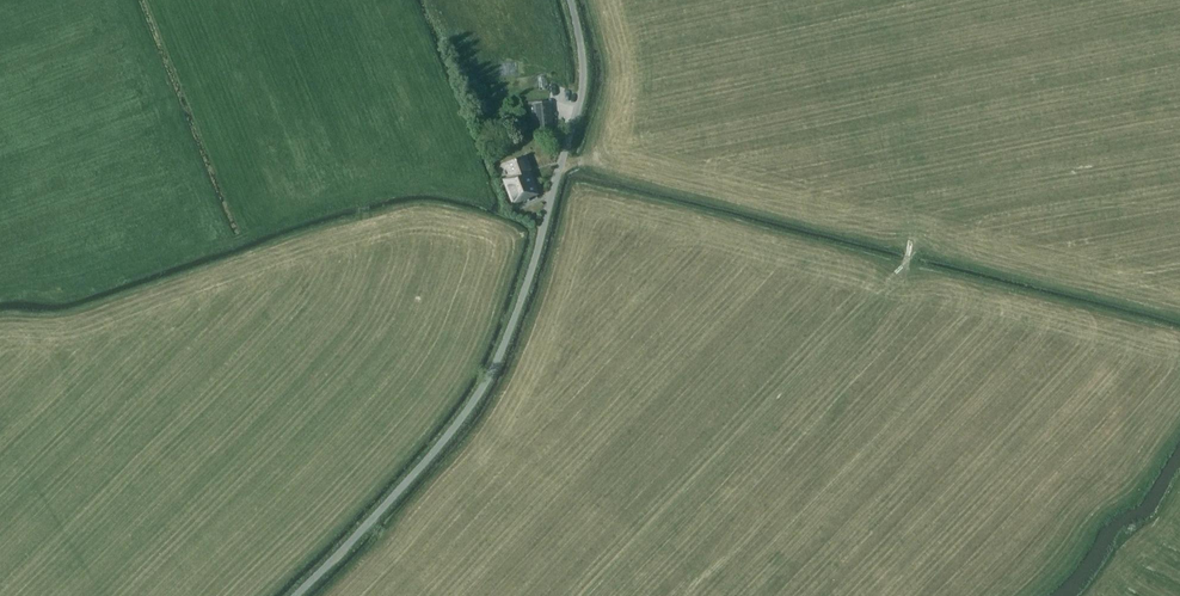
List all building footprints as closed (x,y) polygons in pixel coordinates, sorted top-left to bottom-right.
[(485,98),(474,102),(477,112),(488,107),(485,98)] [(550,102),(533,104),(535,120),(552,118),(550,102)] [(503,179),(514,203),(537,193),(527,169),(529,168),(523,155),(504,164),(509,176),(503,179)]
